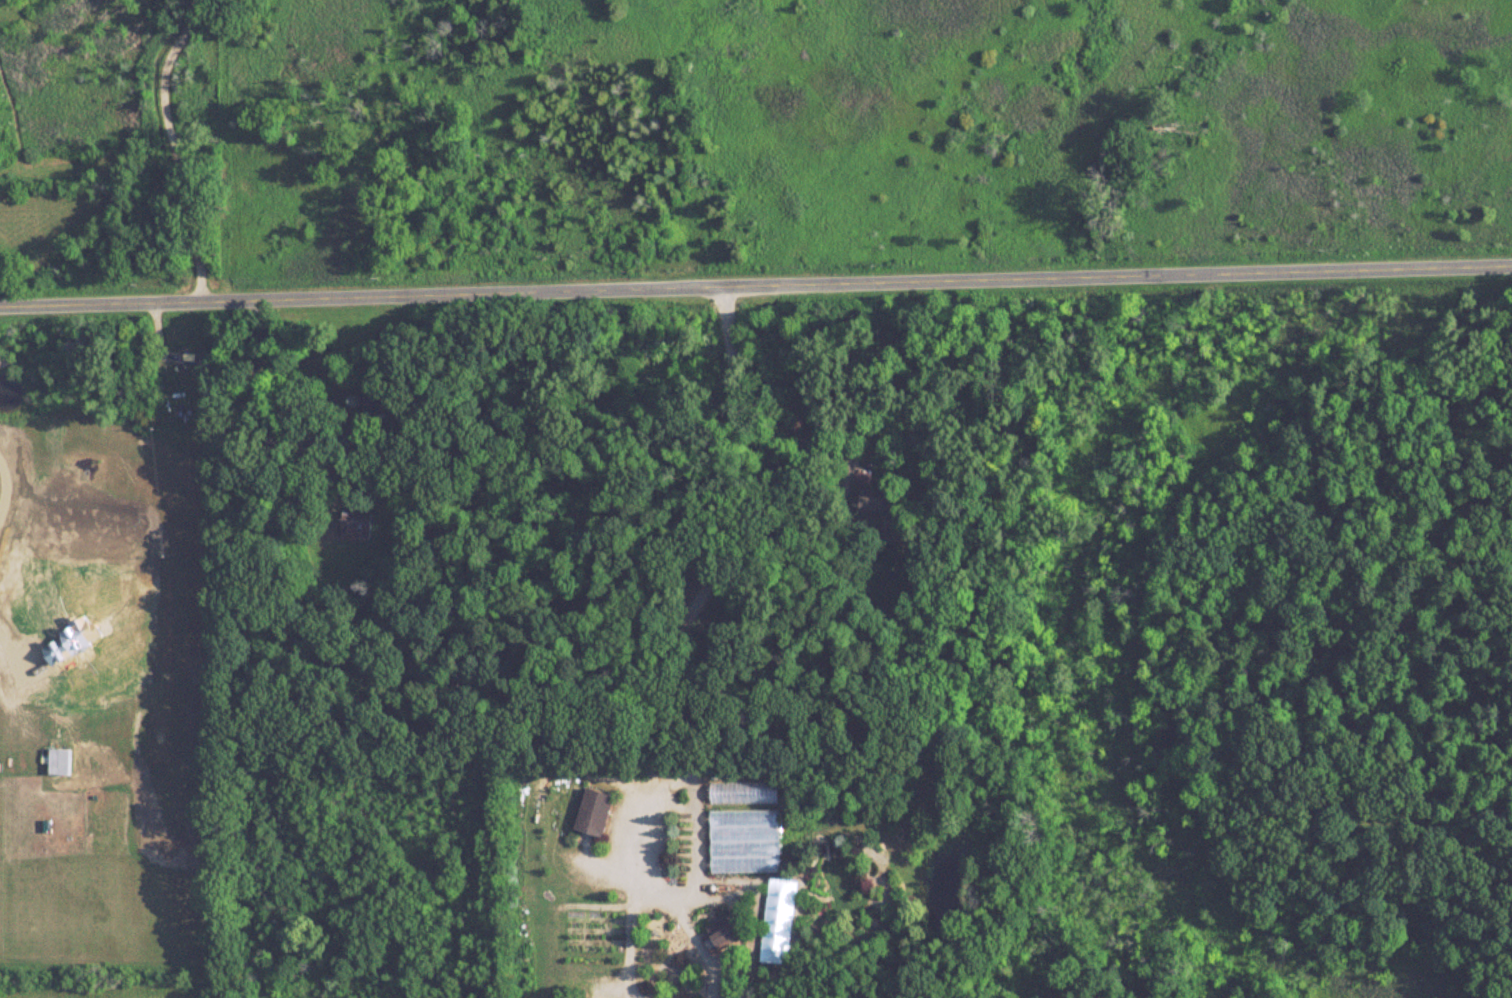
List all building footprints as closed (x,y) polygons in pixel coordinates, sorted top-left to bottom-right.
[(195,369),(218,369),(218,353),(195,353),(195,369)] [(371,541),(374,514),(345,510),(342,538),(371,541)] [(712,803),(782,803),(782,782),(712,782),(712,803)] [(616,794),(588,786),(576,828),(604,836),(616,794)] [(712,810),(713,871),(784,871),(783,809),(712,810)] [(707,925),(722,950),(743,936),(728,912),(707,925)]
